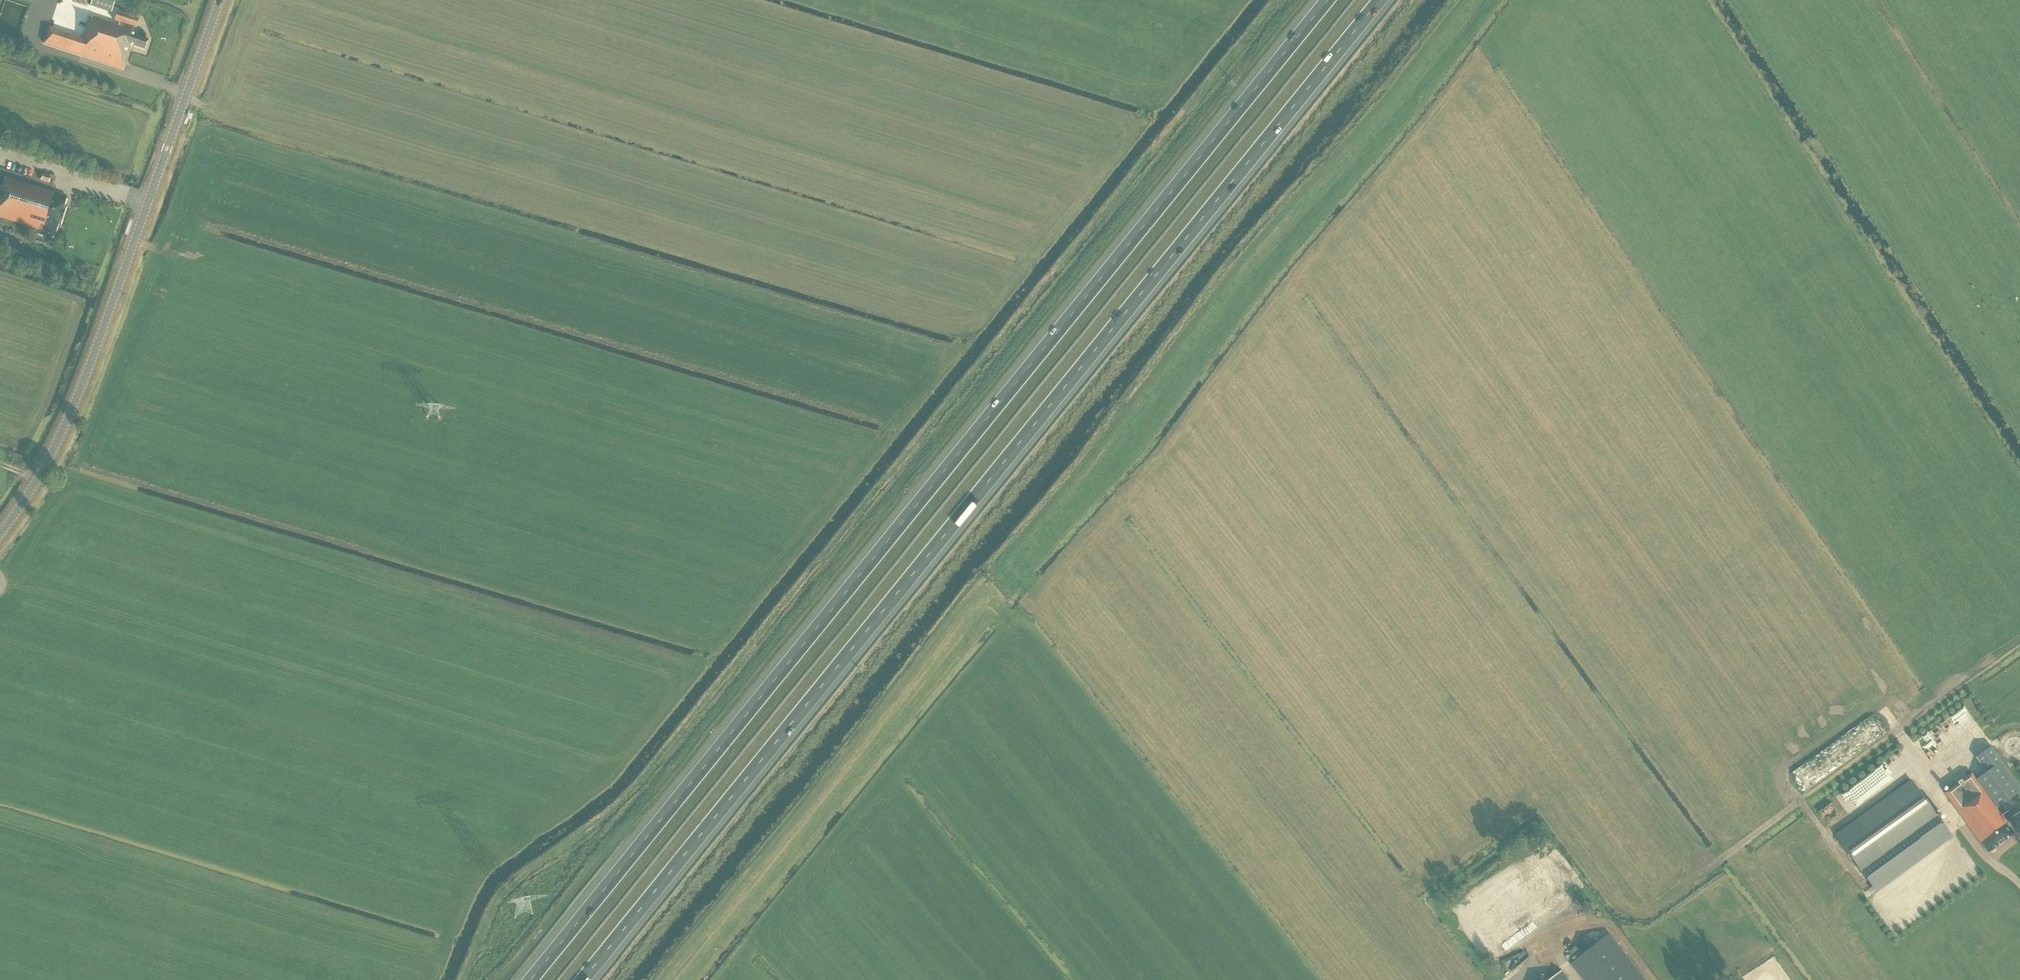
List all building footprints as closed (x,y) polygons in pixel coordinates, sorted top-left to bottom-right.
[(91,6),(112,12),(116,0),(92,0),(91,6)] [(145,50),(148,40),(137,36),(138,33),(132,31),(134,27),(136,27),(139,18),(117,11),(114,20),(119,22),(118,25),(92,16),(89,25),(87,24),(82,40),(53,30),(48,45),(123,69),(130,45),(145,50)] [(52,177),(44,174),(42,180),(50,182),(52,177)] [(67,197),(5,177),(2,187),(1,186),(0,188),(0,217),(55,234),(58,225),(60,226),(66,207),(64,206),(67,197)] [(1987,772),(1976,780),(1972,773),(1945,793),(1989,853),(2015,834),(2012,829),(2018,824),(2013,819),(2009,821),(2010,822),(2008,823),(1997,808),(2007,800),(2019,791),(2019,787),(1991,747),(1976,758),(1987,772)] [(1951,836),(1911,780),(1835,834),(1875,890),(1951,836)] [(2019,811),(2019,804),(2017,800),(2006,807),(2013,816),(2019,811)] [(1609,934),(1571,963),(1584,979),(1645,979),(1609,934)] [(1561,971),(1549,979),(1568,979),(1561,971)]
